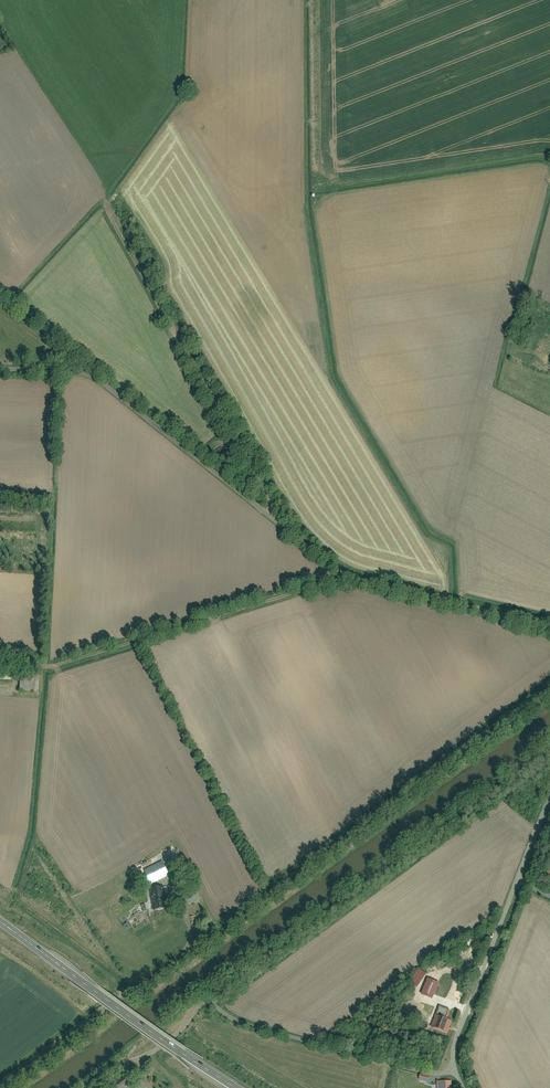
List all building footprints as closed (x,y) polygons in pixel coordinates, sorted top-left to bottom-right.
[(20,675),(19,689),(38,691),(39,677),(20,675)] [(161,862),(143,871),(150,885),(169,876),(161,862)] [(167,908),(163,884),(149,886),(153,910),(167,908)] [(427,980),(422,994),(431,998),(437,984),(427,980)] [(442,1003),(433,1027),(446,1032),(456,1009),(442,1003)] [(423,1028),(427,1018),(420,1015),(417,1023),(421,1024),(420,1027),(423,1028)] [(420,1073),(418,1080),(427,1082),(429,1076),(420,1073)]
